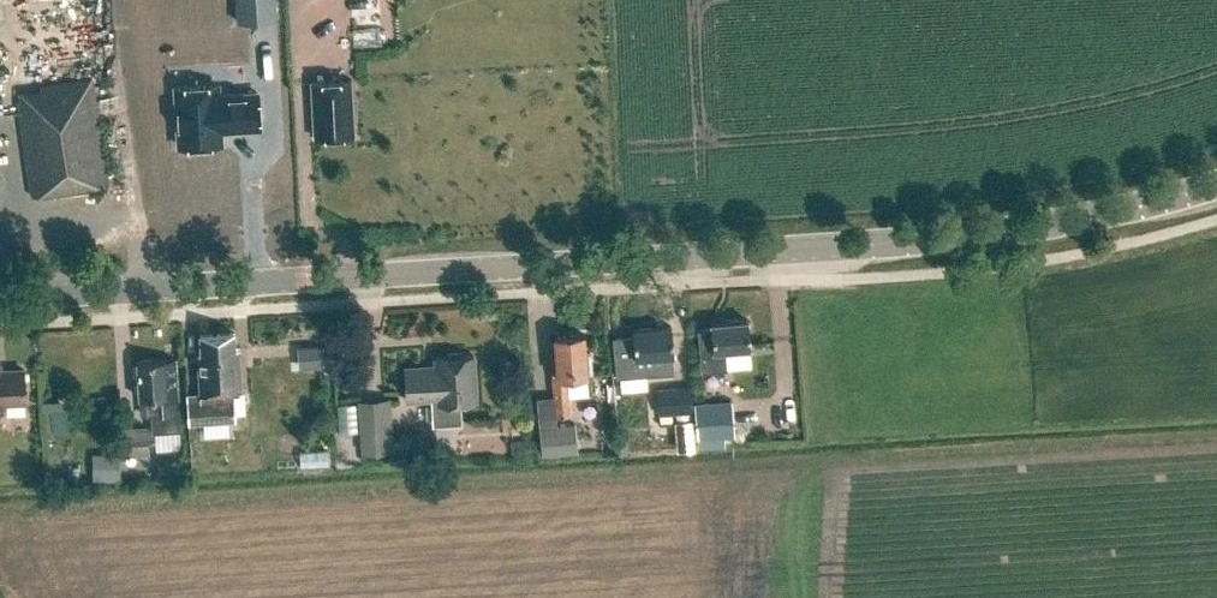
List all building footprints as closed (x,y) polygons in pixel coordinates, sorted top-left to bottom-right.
[(351,80),(311,82),(315,137),(354,135),(351,80)] [(106,187),(94,94),(85,82),(22,89),(17,101),(29,196),(106,187)] [(175,88),(179,145),(222,143),(221,131),(228,123),(235,130),(259,128),(257,93),(219,95),(218,85),(175,88)] [(749,320),(711,322),(712,327),(698,328),(701,371),(727,370),(725,349),(750,347),(749,320)] [(634,356),(651,355),(651,365),(675,363),(673,326),(633,328),(634,356)] [(204,351),(200,352),(202,393),(189,394),(190,421),(236,419),(235,392),(243,392),(241,348),(238,348),(237,332),(203,333),(204,351)] [(554,414),(570,413),(568,374),(588,373),(588,372),(592,372),(591,351),(586,352),(585,333),(556,335),(558,368),(551,368),(554,414)] [(315,353),(298,346),(292,359),(309,367),(315,353)] [(475,355),(467,355),(463,352),(449,352),(445,356),(437,357),(438,365),(406,367),(408,399),(434,397),(436,423),(461,422),(460,402),(477,401),(475,355)] [(153,431),(180,430),(179,412),(177,412),(175,360),(165,361),(165,359),(139,360),(140,397),(146,397),(147,414),(152,414),(153,431)] [(27,401),(25,369),(1,371),(1,362),(0,362),(0,411),(4,411),(3,402),(27,401)] [(691,386),(657,389),(659,415),(694,412),(691,386)] [(394,451),(391,398),(360,399),(363,453),(394,451)] [(698,439),(735,437),(733,401),(696,403),(698,439)] [(69,408),(43,410),(45,432),(71,429),(69,408)] [(690,420),(673,421),(675,447),(693,446),(690,420)] [(542,452),(578,450),(576,424),(540,426),(542,452)] [(147,427),(118,428),(119,456),(148,455),(147,427)] [(538,455),(537,439),(518,440),(518,456),(538,455)] [(121,480),(119,456),(93,454),(93,480),(121,480)]
